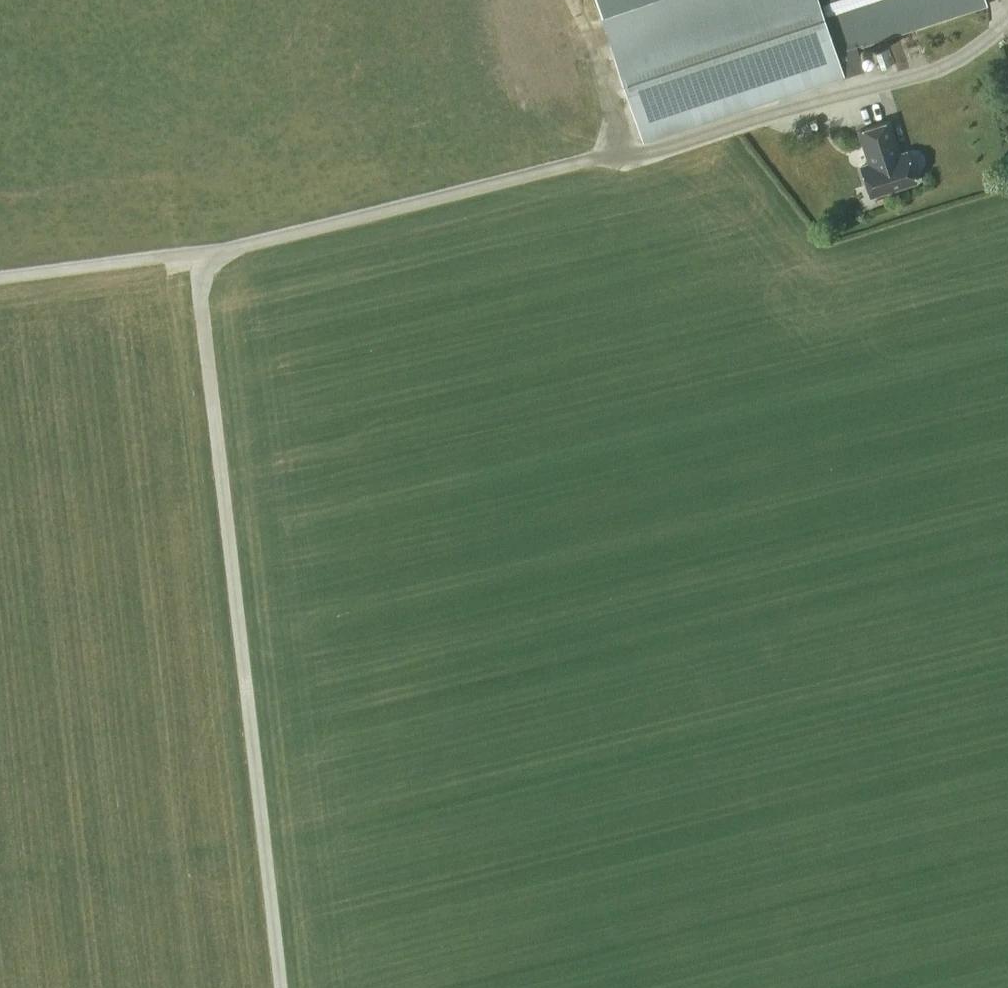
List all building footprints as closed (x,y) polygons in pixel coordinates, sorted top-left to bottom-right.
[(602,12),(643,140),(843,75),(864,68),(857,45),(987,2),(987,0),(637,0),(602,12)] [(870,194),(915,179),(907,151),(898,154),(887,119),(860,128),(871,163),(861,166),(870,194)]
